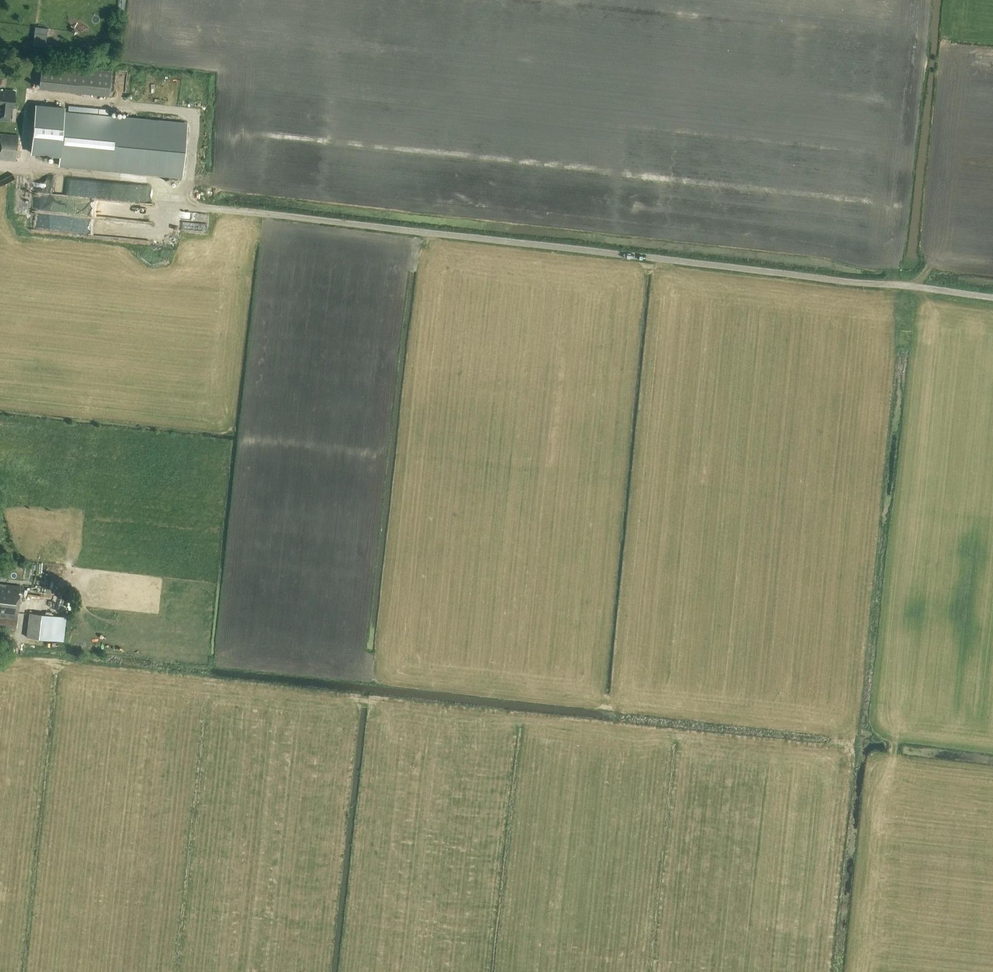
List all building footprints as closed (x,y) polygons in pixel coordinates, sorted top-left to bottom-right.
[(33,14),(32,22),(40,23),(41,15),(33,14)] [(45,47),(47,28),(35,27),(33,45),(45,47)] [(112,71),(42,64),(39,88),(109,95),(112,71)] [(9,121),(10,108),(13,108),(15,91),(5,90),(5,92),(0,92),(0,120),(9,121)] [(36,106),(31,153),(60,156),(59,165),(182,178),(187,125),(65,113),(65,109),(36,106)] [(0,130),(0,159),(20,161),(23,132),(0,130)] [(57,198),(57,195),(36,195),(35,209),(63,210),(64,199),(57,198)] [(16,630),(21,587),(0,584),(0,628),(16,630)] [(68,599),(58,598),(57,609),(68,610),(68,599)] [(29,613),(26,637),(50,640),(53,616),(29,613)]
